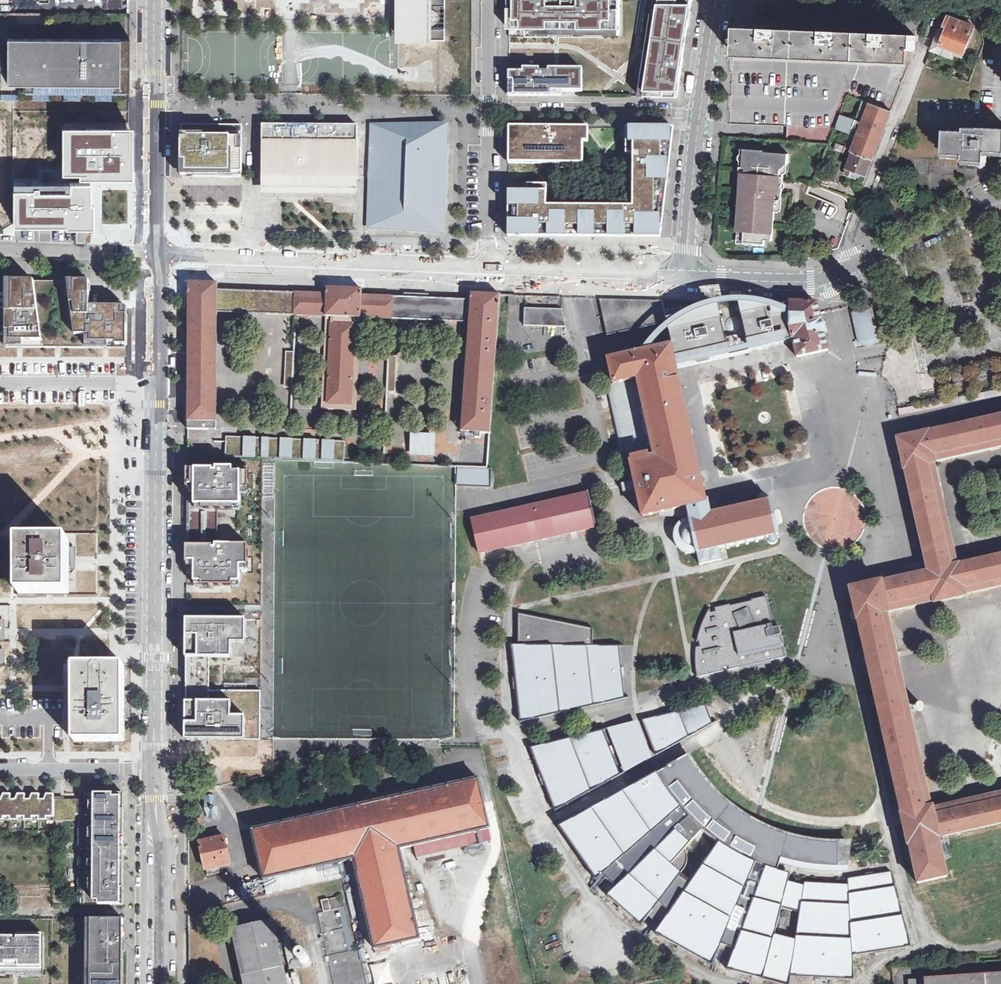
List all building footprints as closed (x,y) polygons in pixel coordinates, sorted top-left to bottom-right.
[(406,32),(440,36),(440,0),(405,0),(406,32)] [(510,20),(517,20),(517,29),(605,29),(605,26),(620,25),(621,0),(581,0),(581,1),(575,1),(575,0),(556,0),(556,1),(550,1),(550,0),(510,0),(510,20)] [(647,96),(678,96),(679,87),(684,57),(681,56),(682,48),(685,49),(686,40),(687,34),(684,33),(685,27),(688,28),(690,15),(693,0),(661,0),(647,96)] [(932,49),(932,50),(945,55),(967,64),(970,56),(964,54),(974,26),(949,17),(946,26),(949,28),(943,43),(935,40),(935,42),(932,48),(932,49)] [(946,26),(940,29),(939,30),(935,40),(943,43),(949,28),(946,26)] [(859,33),(739,28),(738,39),(736,39),(736,43),(738,43),(738,54),(858,60),(859,33)] [(859,33),(858,60),(910,62),(911,50),(914,51),(914,49),(915,49),(916,36),(859,33)] [(126,83),(126,39),(8,38),(7,83),(126,83)] [(523,73),(509,73),(510,80),(514,81),(514,96),(552,96),(552,91),(561,91),(577,91),(577,72),(549,72),(539,72),(540,69),(523,69),(523,73)] [(577,72),(577,91),(582,91),(583,69),(549,69),(549,72),(577,72)] [(873,160),(874,156),(881,139),(881,137),(883,133),(884,130),(892,111),(873,103),(861,133),(858,132),(854,142),(848,140),(846,146),(852,149),(854,145),(857,146),(854,152),(872,159),(873,160)] [(841,114),(836,126),(851,132),(855,120),(841,114)] [(242,126),(184,125),(185,177),(240,176),(242,126)] [(262,125),(262,177),(289,177),(357,178),(358,126),(262,125)] [(374,138),(371,226),(438,229),(439,213),(446,213),(448,145),(440,145),(440,129),(375,126),(374,138)] [(541,127),(509,127),(509,163),(583,164),(584,127),(541,127)] [(122,128),(64,128),(64,168),(82,168),(82,172),(129,172),(129,147),(122,128)] [(602,237),(661,237),(672,143),(670,143),(670,137),(671,128),(627,128),(627,149),(634,149),(633,207),(547,207),(547,185),(509,185),(508,237),(542,237),(602,237)] [(965,161),(974,161),(974,164),(982,165),(986,165),(987,162),(987,152),(1000,152),(1000,129),(986,129),(967,128),(966,132),(946,131),(945,154),(965,155),(965,161)] [(448,129),(440,129),(440,145),(448,145),(448,129)] [(846,146),(844,152),(850,154),(852,149),(846,146)] [(738,230),(745,231),(744,242),(771,244),(771,241),(772,241),(776,198),(776,191),(780,191),(780,184),(782,170),(788,164),(789,154),(764,152),(764,150),(745,149),(743,168),(746,168),(745,181),(742,184),(741,197),(744,201),(743,207),(740,207),(738,230)] [(873,160),(872,159),(854,152),(848,168),(845,174),(850,176),(850,175),(852,170),(862,173),(860,178),(860,180),(864,182),(867,175),(873,160)] [(860,178),(862,173),(852,170),(850,175),(860,178)] [(262,177),(262,194),(357,195),(357,178),(289,177),(262,177)] [(39,190),(39,181),(25,181),(25,189),(13,189),(13,224),(90,224),(90,181),(70,181),(70,190),(39,190)] [(70,181),(39,181),(39,190),(70,190),(70,181)] [(439,213),(438,229),(446,229),(446,213),(439,213)] [(127,348),(127,307),(90,307),(90,282),(7,281),(7,347),(127,348)] [(500,295),(472,294),(471,300),(362,295),(362,289),(344,288),(327,288),(327,294),(218,290),(218,283),(202,283),(189,282),(188,421),(217,422),(218,313),(218,312),(327,317),(322,408),(356,409),(360,318),(468,322),(469,323),(461,433),(490,436),(500,295)] [(510,295),(509,305),(517,306),(518,295),(510,295)] [(793,303),(599,299),(607,335),(667,322),(672,345),(608,359),(614,384),(611,384),(627,459),(628,462),(631,462),(643,516),(659,513),(688,506),(687,507),(689,515),(689,516),(690,518),(688,518),(685,520),(683,521),(681,522),(680,521),(679,522),(678,523),(679,524),(678,525),(677,527),(676,528),(676,529),(675,531),(675,533),(674,533),(673,534),(673,535),(675,535),(675,536),(674,538),(675,540),(675,541),(676,543),(676,544),(676,545),(676,546),(677,547),(678,546),(679,547),(680,548),(680,549),(685,567),(722,560),(719,548),(765,538),(765,540),(767,540),(767,541),(768,542),(769,543),(770,544),(771,544),(772,544),(773,544),(774,544),(775,543),(776,543),(777,542),(777,541),(778,540),(778,539),(778,538),(778,537),(779,537),(779,535),(778,532),(777,528),(778,528),(778,525),(774,510),(774,507),(772,507),(771,502),(772,503),(771,499),(771,500),(770,498),(769,498),(769,497),(769,496),(768,495),(767,495),(766,494),(765,494),(764,494),(763,494),(762,494),(761,494),(760,495),(760,496),(759,497),(758,497),(758,498),(758,499),(758,500),(757,501),(758,502),(712,513),(709,499),(706,500),(677,366),(793,340),(797,357),(814,354),(818,353),(828,350),(824,333),(821,321),(819,314),(819,312),(817,307),(818,306),(818,305),(818,303),(816,303),(807,303),(793,303)] [(877,327),(876,326),(876,324),(875,321),(872,307),(854,311),(860,339),(860,340),(864,342),(879,339),(879,336),(878,334),(877,329),(877,327)] [(525,309),(524,326),(565,328),(561,310),(525,309)] [(286,387),(293,387),(295,353),(287,352),(286,387)] [(387,391),(395,391),(396,357),(388,357),(387,391)] [(611,384),(606,386),(623,460),(627,459),(611,384)] [(1000,823),(1000,792),(932,808),(932,807),(887,613),(888,612),(1000,586),(1000,555),(958,565),(958,564),(958,565),(957,564),(934,463),(935,462),(936,461),(1000,447),(1000,416),(928,432),(898,439),(905,469),(907,475),(928,571),(928,572),(927,572),(850,589),(902,818),(918,883),(947,877),(938,837),(1000,823)] [(409,432),(410,455),(435,455),(435,432),(409,432)] [(345,442),(229,438),(228,454),(244,454),(244,459),(344,463),(345,442)] [(489,485),(489,468),(457,468),(457,485),(489,485)] [(248,473),(189,473),(190,566),(198,566),(198,590),(234,590),(235,587),(243,587),(242,567),(250,568),(250,549),(218,549),(219,513),(247,514),(248,473)] [(624,492),(632,489),(629,480),(621,483),(624,492)] [(472,519),(479,553),(596,527),(589,492),(472,519)] [(659,513),(660,516),(689,515),(687,507),(688,506),(659,513)] [(18,593),(68,592),(67,534),(17,535),(18,593)] [(766,596),(752,599),(752,601),(731,605),(730,604),(715,608),(716,611),(711,612),(710,609),(709,609),(706,614),(703,622),(700,628),(698,636),(697,642),(699,641),(700,646),(696,647),(696,649),(696,654),(695,662),(696,667),(697,677),(724,671),(724,668),(728,667),(729,670),(785,657),(783,645),(780,635),(781,635),(779,626),(773,628),(766,596)] [(518,612),(517,644),(510,644),(514,677),(512,677),(514,689),(515,689),(520,722),(625,698),(623,676),(625,676),(624,667),(622,667),(619,645),(593,645),(593,628),(518,612)] [(246,643),(246,620),(187,620),(186,740),(261,740),(261,710),(261,691),(210,690),(210,657),(232,657),(232,642),(246,643)] [(120,734),(120,657),(73,657),(73,667),(70,667),(70,734),(120,734)] [(642,720),(656,755),(713,723),(705,704),(642,720)] [(608,728),(625,772),(651,757),(637,721),(608,728)] [(530,747),(540,774),(539,774),(543,785),(545,785),(555,811),(621,774),(613,753),(615,753),(612,745),(610,746),(603,729),(530,747)] [(574,848),(573,849),(580,859),(581,858),(596,880),(602,875),(621,891),(611,899),(620,907),(618,909),(627,916),(629,915),(641,926),(649,916),(660,926),(655,934),(678,947),(677,948),(688,954),(689,952),(712,965),(720,949),(733,954),(727,970),(752,976),(752,978),(763,981),(764,979),(782,983),(790,983),(791,976),(816,977),(816,979),(828,980),(828,978),(854,980),(853,956),(876,952),(876,954),(888,953),(887,950),(911,947),(891,871),(874,874),(873,872),(865,874),(866,875),(847,878),(848,884),(831,883),(831,881),(823,881),(823,883),(804,882),(804,885),(787,880),(781,878),(783,871),(778,870),(779,863),(781,858),(790,860),(803,863),(817,865),(828,866),(839,866),(839,864),(838,843),(837,843),(837,841),(828,841),(828,843),(826,843),(814,841),(801,839),(788,836),(775,832),(763,826),(759,824),(751,820),(741,813),(730,805),(720,796),(712,787),(703,777),(695,766),(688,754),(667,766),(657,772),(611,797),(559,826),(574,848)] [(253,830),(264,880),(354,859),(375,949),(421,939),(400,849),(407,847),(414,846),(417,857),(495,839),(482,775),(461,780),(395,796),(253,830)] [(85,903),(116,903),(117,794),(86,794),(85,903)] [(204,795),(205,819),(217,818),(216,794),(204,795)] [(0,796),(0,823),(56,823),(56,796),(0,796)] [(208,875),(223,872),(222,866),(231,863),(224,836),(200,842),(206,869),(208,875)] [(839,864),(842,864),(843,854),(847,855),(849,842),(838,843),(839,864)] [(839,866),(828,866),(817,865),(803,863),(790,860),(781,858),(779,863),(789,865),(802,869),(806,869),(816,871),(828,871),(839,872),(839,866)] [(322,901),(325,913),(331,911),(328,899),(322,901)] [(81,918),(80,975),(123,975),(123,918),(81,918)] [(272,924),(274,924),(274,922),(233,932),(234,933),(235,932),(246,978),(243,978),(244,980),(246,980),(247,983),(286,983),(283,972),(285,971),(284,969),(282,969),(272,924)] [(53,968),(52,934),(25,935),(26,941),(21,941),(21,938),(0,938),(0,969),(53,968)] [(302,967),(300,959),(294,960),(289,935),(283,936),(292,980),(299,978),(296,968),(302,967)] [(908,978),(909,983),(1000,983),(1000,972),(908,978)] [(80,983),(123,983),(123,975),(80,975),(80,983)]
